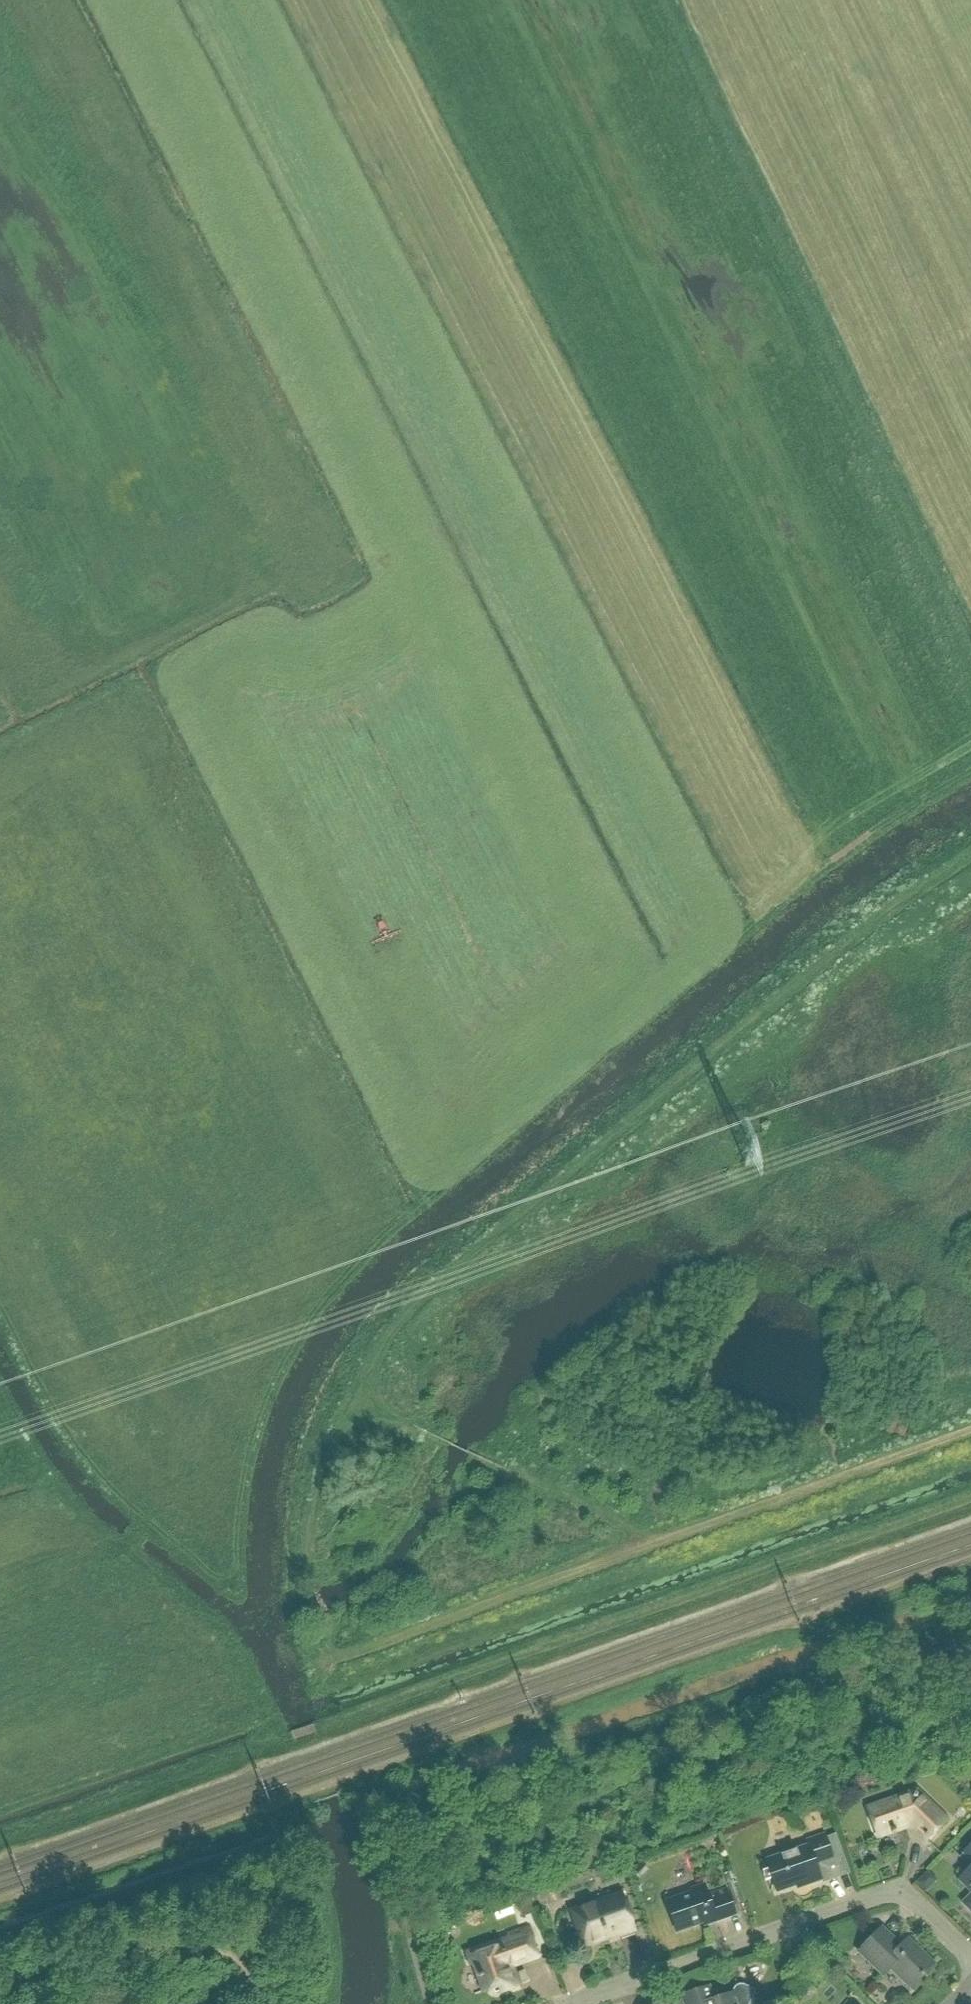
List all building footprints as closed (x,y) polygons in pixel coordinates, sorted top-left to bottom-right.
[(909,1827),(926,1843),(947,1822),(917,1792),(868,1809),(877,1838),(892,1833),(892,1834),(896,1833),(896,1831),(909,1827)] [(833,1859),(825,1836),(807,1842),(809,1847),(766,1862),(777,1893),(806,1883),(807,1886),(822,1881),(816,1865),(833,1859)] [(970,1892),(970,1868),(959,1881),(970,1892)] [(736,1916),(727,1890),(708,1896),(705,1886),(691,1890),(692,1893),(667,1902),(665,1896),(664,1896),(677,1933),(704,1924),(705,1926),(736,1916)] [(619,1937),(636,1931),(621,1888),(619,1888),(622,1895),(573,1912),(571,1905),(570,1905),(584,1947),(618,1935),(619,1937)] [(962,1904),(970,1913),(970,1895),(962,1904)] [(539,1959),(528,1928),(508,1936),(509,1939),(467,1954),(471,1967),(474,1966),(484,1993),(498,1988),(500,1994),(518,1988),(511,1966),(517,1963),(518,1966),(539,1959)] [(891,1970),(912,1990),(935,1966),(908,1940),(901,1947),(882,1928),(858,1953),(884,1977),(891,1970)] [(756,1992),(745,1986),(743,1986),(742,1986),(740,1986),(739,1987),(737,1987),(736,1988),(735,1990),(735,1991),(734,1993),(734,1994),(734,1996),(714,2003),(710,1989),(683,1999),(685,2003),(750,2003),(756,1992)]
